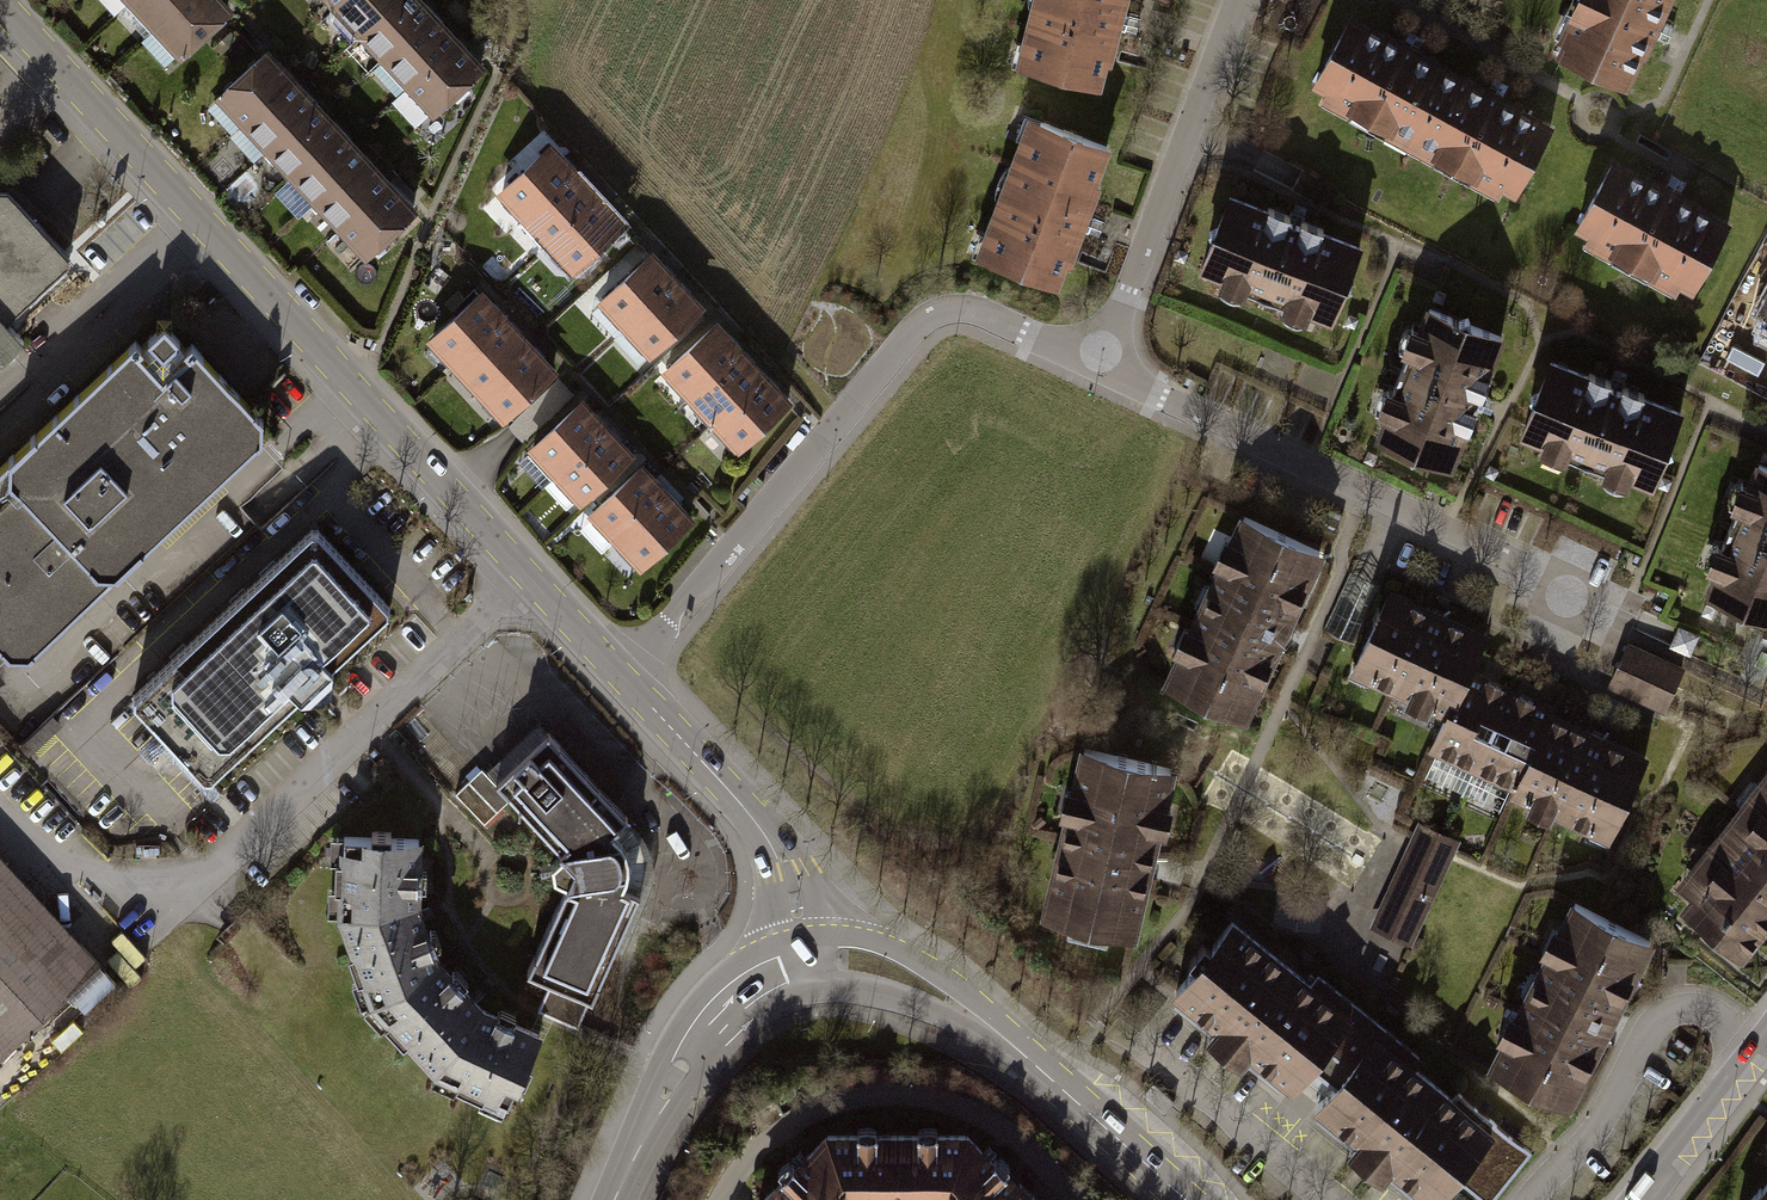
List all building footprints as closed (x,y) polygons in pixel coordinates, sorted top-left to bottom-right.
[(156,25),(182,0),(133,0),(156,25)] [(156,25),(181,51),(226,9),(218,0),(182,0),(156,25)] [(336,5),(361,32),(395,0),(341,0),(336,5)] [(361,32),(386,58),(431,15),(417,0),(395,0),(361,32)] [(1013,61),(1097,83),(1119,0),(1029,0),(1013,61)] [(1560,56),(1627,87),(1667,0),(1586,0),(1560,56)] [(431,15),(386,58),(410,84),(456,41),(431,15)] [(1348,17),(1310,88),(1412,142),(1450,71),(1348,17)] [(456,41),(410,84),(435,110),(481,68),(456,41)] [(267,52),(221,95),(246,121),(291,79),(267,52)] [(1450,71),(1412,142),(1515,196),(1553,126),(1450,71)] [(291,79),(246,121),(271,148),(316,105),(291,79)] [(316,105),(271,148),(295,174),(341,131),(316,105)] [(1028,114),(975,252),(1055,283),(1108,144),(1028,114)] [(341,131),(295,174),(320,200),(365,157),(341,131)] [(549,145),(503,188),(528,214),(574,171),(549,145)] [(365,157),(320,200),(345,227),(390,184),(365,157)] [(1616,161),(1578,230),(1692,292),(1730,223),(1616,161)] [(574,171),(528,214),(553,241),(599,198),(574,171)] [(390,184),(345,227),(370,253),(415,210),(390,184)] [(1199,266),(1331,318),(1360,246),(1227,194),(1199,266)] [(0,197),(0,328),(68,267),(3,195),(0,197)] [(599,198),(553,241),(578,267),(623,224),(599,198)] [(650,257),(604,300),(629,326),(674,283),(650,257)] [(674,283),(629,326),(654,352),(699,309),(674,283)] [(478,293),(433,336),(457,362),(503,319),(478,293)] [(1377,437),(1451,465),(1500,331),(1426,304),(1377,437)] [(9,657),(29,658),(263,438),(265,419),(166,312),(0,465),(0,648),(9,657)] [(503,319),(457,362),(482,388),(528,345),(503,319)] [(715,326),(669,369),(694,395),(739,352),(715,326)] [(528,345),(482,388),(507,414),(552,372),(528,345)] [(739,352),(694,395),(719,421),(764,378),(739,352)] [(1552,355),(1523,428),(1651,479),(1680,405),(1552,355)] [(764,378),(719,421),(744,447),(789,405),(764,378)] [(581,404),(535,447),(559,473),(605,430),(581,404)] [(605,430),(559,473),(585,499),(630,456),(605,430)] [(1707,592),(1766,615),(1766,462),(1760,459),(1707,592)] [(640,468),(595,511),(619,537),(665,494),(640,468)] [(665,494),(619,537),(644,563),(690,521),(665,494)] [(1226,501),(1150,670),(1245,713),(1322,544),(1226,501)] [(316,527),(132,700),(213,788),(303,705),(307,709),(326,708),(332,702),(337,697),(338,679),(336,675),(398,618),(316,527)] [(1352,669),(1448,713),(1468,669),(1486,631),(1390,587),(1352,669)] [(1623,637),(1601,684),(1658,711),(1680,664),(1623,637)] [(1474,768),(1511,688),(1468,669),(1448,713),(1430,750),(1474,768)] [(1474,768),(1515,787),(1549,711),(1552,706),(1511,688),(1474,768)] [(1512,792),(1608,835),(1645,754),(1549,711),(1515,787),(1512,792)] [(546,982),(538,1000),(581,1020),(641,889),(637,888),(644,865),(640,839),(620,817),(625,813),(547,728),(492,777),(565,858),(566,881),(525,972),(546,982)] [(1170,759),(1073,736),(1032,911),(1129,934),(1170,759)] [(1670,893),(1751,956),(1766,936),(1766,770),(1670,893)] [(1414,821),(1366,921),(1408,941),(1456,841),(1414,821)] [(415,834),(329,835),(327,909),(362,1001),(431,954),(411,897),(415,834)] [(97,970),(0,863),(0,1057),(97,970)] [(1565,896),(1478,1066),(1562,1109),(1649,939),(1565,896)] [(1228,910),(1167,987),(1209,1020),(1199,1032),(1236,1061),(1245,1049),(1289,1083),(1309,1058),(1350,1006),(1228,910)] [(476,1000),(431,954),(362,1001),(427,1073),(498,1109),(535,1027),(476,1000)] [(1355,1000),(1350,1006),(1309,1058),(1332,1076),(1372,1026),(1378,1019),(1355,1000)] [(1306,1105),(1422,1199),(1425,1199),(1447,1172),(1489,1119),(1372,1026),(1332,1076),(1306,1105)] [(1489,1119),(1447,1172),(1483,1199),(1486,1199),(1526,1148),(1489,1119)] [(965,1122),(826,1127),(857,1199),(939,1199),(965,1122)] [(965,1122),(939,1199),(1046,1199),(965,1122)] [(826,1127),(751,1199),(857,1199),(826,1127)] [(1749,1199),(1766,1199),(1766,1177),(1749,1199)]
